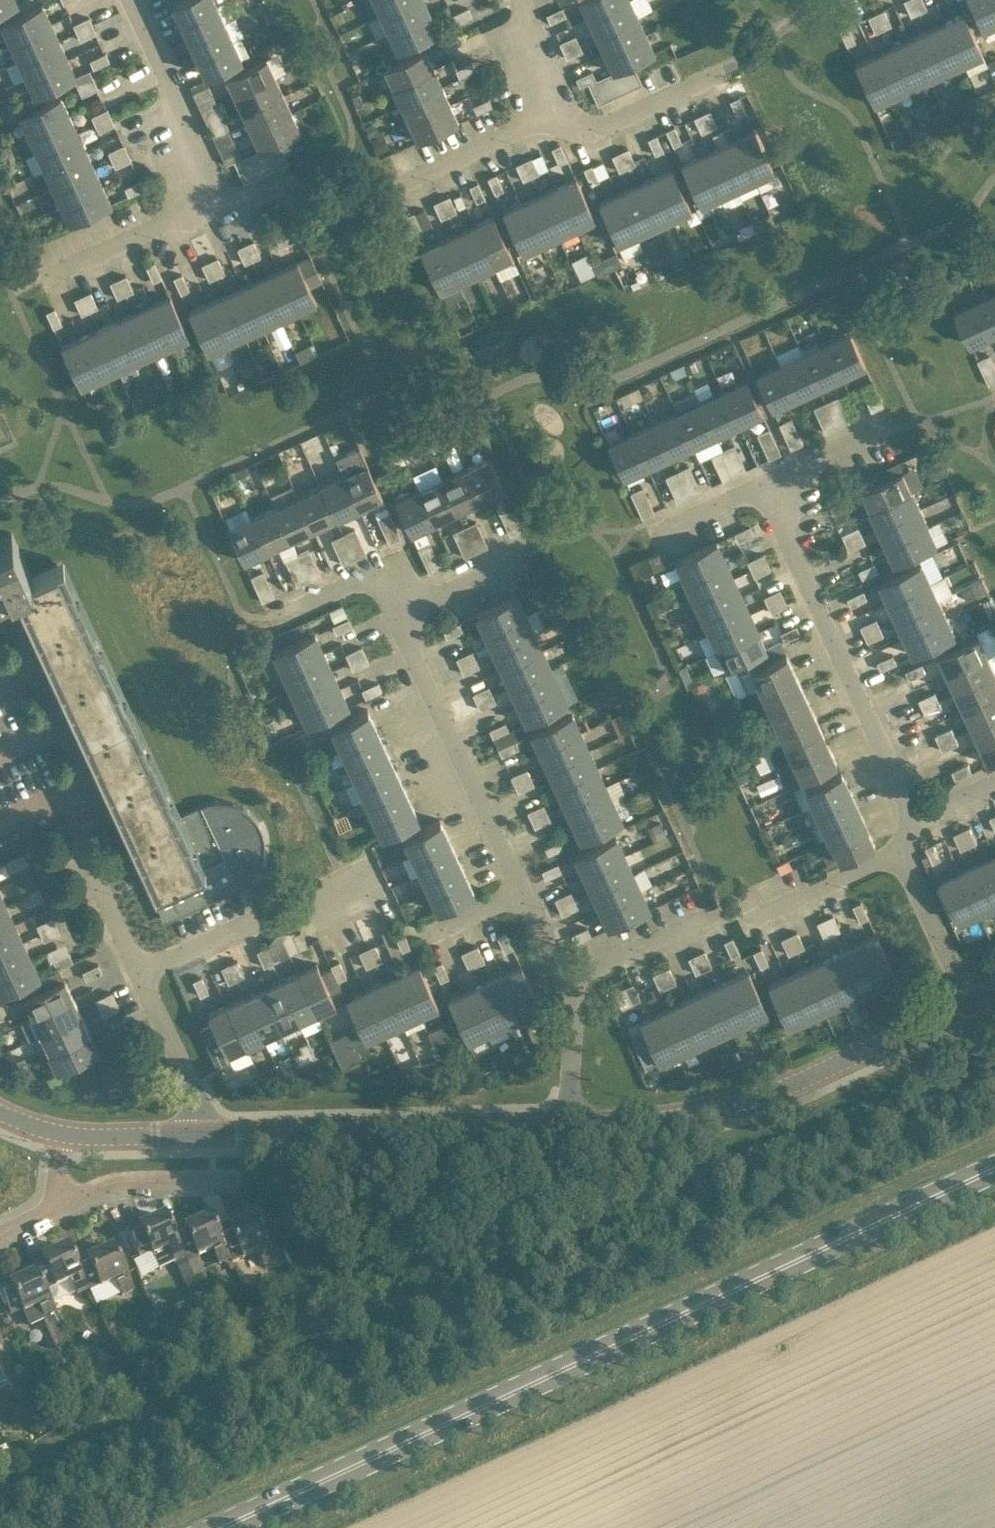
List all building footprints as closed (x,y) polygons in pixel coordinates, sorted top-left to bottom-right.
[(17,0),(0,0),(0,11),(18,2),(17,0)] [(181,18),(216,2),(217,3),(223,0),(173,0),(181,18)] [(409,0),(378,0),(384,12),(409,0)] [(392,30),(430,12),(425,0),(409,0),(384,12),(392,30)] [(589,15),(622,0),(582,0),(589,15)] [(597,34),(637,15),(631,0),(622,0),(589,15),(597,34)] [(639,11),(651,4),(649,0),(632,0),(639,11)] [(919,11),(915,0),(905,0),(911,14),(919,11)] [(919,11),(927,7),(924,0),(915,0),(919,11)] [(992,0),(970,0),(973,6),(983,29),(994,23),(994,7),(992,0)] [(181,18),(189,36),(225,20),(217,3),(216,2),(181,18)] [(4,20),(13,39),(51,21),(42,3),(4,20)] [(457,21),(472,14),(468,6),(453,13),(457,21)] [(563,6),(547,13),(551,21),(566,14),(563,6)] [(884,8),(876,12),(883,27),(891,24),(884,8)] [(275,18),(271,9),(260,15),(264,23),(275,18)] [(430,12),(392,30),(401,48),(439,30),(430,12)] [(876,31),(883,27),(876,12),(868,15),(876,31)] [(964,12),(946,20),(965,61),(983,52),(964,12)] [(597,34),(606,52),(646,33),(637,15),(597,34)] [(74,23),(77,30),(93,23),(89,16),(74,23)] [(233,38),(225,20),(189,36),(198,55),(233,38)] [(947,69),(965,61),(946,20),(928,29),(947,69)] [(59,39),(51,21),(13,39),(21,57),(59,39)] [(97,31),(93,23),(77,30),(81,38),(97,31)] [(840,28),(847,44),(855,40),(848,25),(840,28)] [(928,29),(910,37),(929,78),(947,69),(928,29)] [(459,33),(443,40),(447,48),(463,41),(459,33)] [(614,70),(621,66),(632,61),(654,51),(646,33),(606,52),(614,70)] [(576,34),(560,41),(564,49),(579,42),(576,34)] [(281,40),(287,52),(299,47),(293,35),(281,40)] [(910,86),(929,78),(910,37),(892,45),(910,86)] [(242,56),(233,38),(198,55),(206,73),(224,64),(242,56)] [(21,57),(30,75),(68,57),(59,39),(21,57)] [(583,50),(579,42),(564,49),(567,57),(583,50)] [(892,95),(910,86),(892,45),(874,54),(892,95)] [(385,67),(393,85),(434,67),(425,48),(385,67)] [(106,51),(90,59),(94,67),(110,60),(106,51)] [(874,103),(892,95),(874,54),(855,62),(864,80),(874,103)] [(68,57),(30,75),(38,93),(76,75),(68,57)] [(235,94),(275,75),(267,57),(226,75),(235,94)] [(460,76),(476,69),(472,61),(456,68),(460,76)] [(632,61),(621,66),(631,88),(642,83),(632,61)] [(620,93),(631,88),(621,66),(614,70),(611,72),(620,93)] [(402,103),(442,84),(434,67),(393,85),(402,103)] [(479,77),(476,69),(460,76),(464,84),(479,77)] [(588,81),(589,82),(596,78),(592,69),(577,77),(580,85),(588,81)] [(620,93),(611,72),(600,77),(609,98),(620,93)] [(284,93),(275,75),(235,94),(243,112),(284,93)] [(600,77),(596,78),(589,82),(599,103),(609,98),(600,77)] [(95,79),(79,86),(83,94),(98,87),(95,79)] [(212,92),(209,84),(193,91),(197,99),(212,92)] [(410,121),(450,102),(442,84),(402,103),(410,121)] [(352,95),(355,102),(362,99),(359,91),(352,95)] [(243,112),(251,129),(292,111),(284,93),(243,112)] [(20,113),(29,131),(69,112),(61,94),(20,113)] [(738,115),(746,111),(739,96),(731,99),(738,115)] [(477,113),(493,105),(489,97),(473,104),(477,113)] [(459,121),(450,102),(410,121),(419,139),(459,121)] [(108,107),(92,114),(95,122),(111,115),(108,107)] [(710,109),(703,112),(710,128),(718,124),(710,109)] [(301,129),(292,111),(251,129),(260,148),(268,145),(279,140),(301,129)] [(78,130),(69,112),(29,131),(37,149),(78,130)] [(210,127),(225,120),(222,112),(206,119),(210,127)] [(702,132),(710,128),(703,112),(695,116),(702,132)] [(115,123),(111,115),(95,122),(99,130),(115,123)] [(229,127),(225,120),(210,127),(213,135),(229,127)] [(377,131),(373,122),(365,125),(370,135),(377,131)] [(675,125),(667,129),(674,145),(682,141),(675,125)] [(755,129),(736,137),(755,177),(760,189),(779,181),(773,169),(755,129)] [(37,149),(46,167),(86,148),(78,130),(37,149)] [(719,194),(737,186),(718,146),(710,149),(703,132),(692,137),(701,154),(700,154),(719,194)] [(390,146),(383,134),(372,140),(378,152),(390,146)] [(657,134),(649,137),(656,153),(664,149),(657,134)] [(737,186),(755,177),(736,137),(718,146),(737,186)] [(268,145),(277,166),(288,161),(279,140),(268,145)] [(124,143),(109,150),(112,158),(128,151),(124,143)] [(560,143),(552,147),(560,162),(568,159),(560,143)] [(268,145),(260,148),(257,150),(266,171),(277,166),(268,145)] [(628,147),(620,150),(628,166),(636,162),(628,147)] [(94,167),(86,148),(46,167),(54,185),(94,167)] [(235,160),(242,157),(238,148),(223,155),(226,163),(234,159),(235,160)] [(266,171),(257,150),(246,155),(255,176),(266,171)] [(620,170),(628,166),(620,150),(612,154),(620,170)] [(131,159),(128,151),(112,158),(116,166),(131,159)] [(701,203),(719,194),(700,154),(682,163),(690,181),(701,203)] [(255,176),(246,155),(242,157),(235,160),(245,181),(255,176)] [(525,159),(532,175),(539,172),(532,156),(525,159)] [(524,179),(532,175),(525,159),(516,163),(524,179)] [(584,167),(592,183),(600,179),(592,163),(584,167)] [(103,185),(94,167),(54,185),(62,203),(103,185)] [(654,176),(673,216),(691,207),(672,167),(654,176)] [(496,173),(488,176),(496,192),(504,188),(496,173)] [(576,176),(558,185),(577,226),(595,217),(576,176)] [(655,224),(673,216),(654,176),(636,184),(655,224)] [(125,186),(129,194),(145,187),(141,179),(125,186)] [(478,181),(470,185),(477,200),(485,197),(478,181)] [(655,224),(636,184),(618,192),(636,233),(655,224)] [(103,185),(62,203),(71,221),(111,203),(103,185)] [(559,234),(577,226),(558,185),(540,193),(559,234)] [(643,248),(636,233),(618,192),(599,201),(608,219),(619,241),(626,256),(643,248)] [(559,234),(540,193),(522,202),(540,242),(559,234)] [(450,194),(442,198),(449,214),(457,210),(450,194)] [(802,209),(796,196),(785,201),(791,213),(802,209)] [(441,217),(449,214),(442,198),(434,201),(441,217)] [(540,242),(522,202),(504,210),(522,251),(540,242)] [(414,211),(407,214),(406,215),(413,230),(421,227),(414,211)] [(513,255),(503,234),(494,215),(485,219),(476,223),(495,264),(513,255)] [(457,232),(476,272),(495,264),(476,223),(457,232)] [(281,246),(301,236),(302,236),(297,225),(284,232),(282,226),(274,230),(281,246)] [(457,232),(439,240),(458,281),(476,272),(457,232)] [(253,239),(246,242),(254,258),(261,255),(253,239)] [(440,289),(458,281),(439,240),(421,248),(440,289)] [(245,262),(254,258),(246,242),(238,246),(245,262)] [(622,262),(617,251),(593,263),(598,273),(622,262)] [(581,279),(596,271),(587,252),(572,259),(581,279)] [(688,253),(679,256),(682,263),(691,260),(688,253)] [(298,260),(280,268),(299,308),(317,300),(310,284),(322,278),(311,255),(298,261),(298,260)] [(218,256),(210,259),(217,275),(225,271),(218,256)] [(210,279),(217,275),(210,259),(202,263),(210,279)] [(154,280),(162,276),(155,261),(147,264),(154,280)] [(281,317),(299,308),(280,268),(262,276),(281,317)] [(189,288),(182,272),(174,276),(181,292),(189,288)] [(126,274),(119,277),(126,293),(134,289),(126,274)] [(263,325),(281,317),(262,276),(244,285),(263,325)] [(118,297),(126,293),(119,277),(111,281),(118,297)] [(245,334),(263,325),(244,285),(226,293),(245,334)] [(91,290),(83,294),(90,310),(98,306),(91,290)] [(994,332),(994,292),(980,299),(994,332)] [(226,342),(245,334),(226,293),(207,302),(226,342)] [(82,313),(90,310),(83,294),(75,297),(82,313)] [(152,302),(171,343),(189,334),(170,294),(152,302)] [(956,309),(957,311),(963,324),(971,343),(994,332),(980,299),(956,309)] [(134,311),(153,351),(171,343),(152,302),(134,311)] [(208,351),(226,342),(207,302),(189,310),(208,351)] [(55,307),(47,310),(54,326),(62,322),(55,307)] [(135,360),(153,351),(134,311),(116,319),(135,360)] [(135,360),(116,319),(98,328),(117,368),(135,360)] [(117,368),(98,328),(80,336),(99,377),(117,368)] [(850,331),(827,342),(842,374),(865,363),(850,331)] [(62,344),(70,362),(81,385),(99,377),(80,336),(62,344)] [(818,385),(842,374),(827,342),(804,353),(818,385)] [(795,395),(818,385),(804,353),(780,364),(795,395)] [(990,383),(994,381),(994,363),(991,353),(979,359),(990,383)] [(685,366),(688,372),(698,367),(694,359),(684,364),(685,366)] [(780,364),(757,374),(772,406),(795,395),(780,364)] [(747,379),(724,390),(739,422),(762,411),(747,379)] [(884,404),(872,379),(860,385),(872,410),(884,404)] [(693,443),(716,432),(701,401),(696,389),(673,399),(679,411),(678,411),(693,443)] [(716,432),(739,422),(724,390),(701,401),(716,432)] [(837,395),(826,401),(837,426),(849,420),(837,395)] [(826,431),(837,426),(826,401),(814,406),(826,431)] [(602,415),(599,407),(594,409),(597,418),(602,415)] [(693,443),(678,411),(655,422),(670,454),(693,443)] [(791,417),(780,422),(791,447),(803,442),(791,417)] [(647,464),(670,454),(655,422),(632,433),(647,464)] [(781,452),(769,427),(758,432),(769,457),(781,452)] [(632,433),(609,443),(623,475),(647,464),(632,433)] [(735,443),(723,448),(735,473),(746,468),(735,443)] [(344,474),(359,506),(383,495),(360,445),(340,454),(335,444),(331,446),(336,456),(344,474)] [(723,479),(735,473),(723,448),(712,454),(723,479)] [(504,487),(489,456),(466,467),(480,498),(504,487)] [(689,464),(677,470),(689,495),(700,489),(689,464)] [(864,489),(873,507),(913,488),(925,483),(916,465),(864,489)] [(457,509),(480,498),(466,467),(443,477),(457,509)] [(677,500),(689,495),(677,470),(666,475),(677,500)] [(336,516),(359,506),(344,474),(321,485),(336,516)] [(443,477),(420,488),(435,520),(457,509),(443,477)] [(313,527),(336,516),(321,485),(298,495),(313,527)] [(643,486),(631,491),(643,516),(654,510),(643,486)] [(411,531),(435,520),(420,488),(396,499),(411,531)] [(922,506),(913,488),(873,507),(881,525),(922,506)] [(298,495),(276,506),(290,538),(313,527),(298,495)] [(850,505),(847,499),(846,497),(831,505),(834,513),(850,505)] [(523,529),(511,504),(499,509),(511,534),(523,529)] [(387,505),(375,510),(378,516),(390,511),(387,505)] [(276,506),(252,517),(267,548),(290,538),(276,506)] [(881,525),(890,543),(930,525),(922,506),(881,525)] [(401,536),(390,511),(378,516),(390,541),(401,536)] [(244,559),(267,548),(252,517),(229,527),(244,559)] [(476,520),(465,525),(476,550),(488,545),(476,520)] [(750,524),(744,527),(735,532),(738,540),(754,532),(750,524)] [(465,555),(476,550),(465,525),(453,531),(465,555)] [(930,525),(890,543),(898,562),(938,543),(930,525)] [(844,533),(847,541),(863,533),(859,526),(844,533)] [(355,527),(343,533),(355,557),(367,552),(355,527)] [(343,563),(355,557),(343,533),(332,538),(343,563)] [(863,533),(847,541),(851,549),(867,541),(863,533)] [(156,887),(206,864),(182,812),(65,559),(32,574),(16,539),(0,547),(0,581),(8,577),(11,584),(14,582),(156,887)] [(716,540),(676,558),(685,576),(725,558),(716,540)] [(419,547),(430,571),(442,566),(430,541),(419,547)] [(309,548),(298,554),(309,578),(321,573),(309,548)] [(658,551),(649,555),(655,568),(664,564),(658,551)] [(748,560),(751,567),(767,560),(763,552),(748,560)] [(298,584),(309,578),(298,554),(286,559),(298,584)] [(685,576),(693,595),(733,576),(725,558),(685,576)] [(767,560),(751,567),(755,575),(771,568),(767,560)] [(876,561),(860,569),(864,577),(880,569),(876,561)] [(882,580),(891,599),(932,579),(924,561),(882,580)] [(263,570),(252,575),(263,600),(275,595),(263,570)] [(701,613),(742,594),(733,576),(693,595),(701,613)] [(979,596),(989,592),(990,591),(984,578),(973,583),(979,596)] [(891,599),(899,617),(941,598),(932,579),(891,599)] [(764,595),(768,604),(784,596),(780,588),(764,595)] [(865,589),(849,596),(853,604),(869,597),(865,589)] [(477,612),(486,631),(526,612),(517,594),(477,612)] [(710,631),(750,612),(742,594),(701,613),(710,631)] [(784,596),(768,604),(772,611),(787,604),(784,596)] [(899,617),(908,635),(949,616),(941,598),(899,617)] [(343,604),(330,610),(335,622),(348,616),(343,604)] [(486,631),(494,649),(534,630),(526,612),(486,631)] [(759,630),(750,612),(710,631),(718,649),(759,630)] [(958,634),(949,616),(908,635),(916,653),(958,634)] [(349,617),(333,624),(337,632),(353,625),(349,617)] [(862,624),(866,632),(881,625),(878,617),(862,624)] [(460,621),(444,628),(448,637),(463,629),(460,621)] [(785,639),(800,632),(797,624),(781,631),(785,639)] [(881,625),(866,632),(869,640),(885,633),(881,625)] [(534,630),(494,649),(502,667),(543,648),(534,630)] [(767,648),(759,630),(718,649),(727,667),(735,663),(767,648)] [(680,641),(675,631),(665,635),(670,645),(680,641)] [(283,669),(323,651),(315,632),(274,650),(283,669)] [(981,635),(941,653),(949,672),(990,653),(981,635)] [(585,637),(577,641),(581,650),(589,646),(585,637)] [(767,648),(735,663),(748,691),(747,691),(747,692),(795,669),(781,642),(767,648)] [(346,652),(350,661),(366,654),(362,645),(346,652)] [(551,666),(543,648),(502,667),(511,685),(551,666)] [(473,649),(457,657),(460,664),(476,657),(473,649)] [(291,687),(332,669),(323,651),(283,669),(291,687)] [(882,668),(898,661),(894,653),(879,660),(882,668)] [(994,673),(994,665),(990,653),(949,672),(958,690),(994,673)] [(366,654),(350,661),(353,668),(369,661),(366,654)] [(480,665),(476,657),(460,664),(464,672),(480,665)] [(927,670),(923,662),(907,669),(911,677),(927,670)] [(511,685),(519,703),(559,684),(551,666),(511,685)] [(299,706),(340,688),(332,669),(291,687),(299,706)] [(747,692),(755,710),(803,687),(795,669),(747,692)] [(958,690),(966,708),(994,694),(994,673),(958,690)] [(366,696),(382,689),(378,681),(363,688),(366,696)] [(559,684),(519,703),(527,721),(568,702),(559,684)] [(616,704),(607,684),(599,687),(607,701),(610,708),(616,704)] [(489,685),(473,692),(477,700),(493,693),(489,685)] [(803,687),(755,710),(769,704),(777,721),(811,705),(803,687)] [(340,688),(299,706),(307,724),(348,706),(340,688)] [(920,698),(924,705),(940,698),(936,690),(920,698)] [(496,701),(493,693),(477,700),(481,708),(496,701)] [(966,708),(974,725),(994,716),(994,694),(966,708)] [(940,698),(924,705),(928,713),(943,706),(940,698)] [(765,726),(773,744),(820,723),(811,705),(777,721),(765,726)] [(333,724),(342,742),(377,726),(368,707),(333,724)] [(532,730),(540,748),(581,729),(572,711),(532,730)] [(994,737),(994,716),(974,725),(982,743),(994,737)] [(490,728),(494,736),(509,728),(506,721),(490,728)] [(774,765),(775,765),(828,740),(820,723),(773,744),(773,745),(769,747),(776,764),(774,765)] [(494,736),(496,741),(502,754),(518,747),(514,739),(522,736),(519,730),(517,725),(509,728),(494,736)] [(377,726),(342,742),(350,760),(385,744),(377,726)] [(937,733),(940,741),(956,734),(952,726),(937,733)] [(581,729),(540,748),(549,766),(589,747),(581,729)] [(956,734),(940,741),(944,749),(960,742),(956,734)] [(982,743),(991,762),(994,760),(994,737),(982,743)] [(828,740),(775,765),(783,784),(837,759),(828,740)] [(350,760),(358,778),(393,762),(385,744),(350,760)] [(744,757),(739,746),(725,752),(731,763),(744,757)] [(549,766),(557,785),(598,765),(589,747),(549,766)] [(358,778),(367,796),(402,780),(393,762),(358,778)] [(969,762),(953,769),(957,777),(973,770),(969,762)] [(747,764),(734,770),(739,781),(752,775),(747,764)] [(557,785),(565,803),(606,784),(598,765),(557,785)] [(527,767),(512,775),(515,782),(531,775),(527,767)] [(814,803),(850,787),(841,768),(806,785),(814,803)] [(535,783),(531,775),(515,782),(519,790),(535,783)] [(375,814),(410,798),(402,780),(367,796),(375,814)] [(606,784),(565,803),(574,821),(615,802),(606,784)] [(850,787),(814,803),(823,821),(858,805),(850,787)] [(375,814),(383,832),(419,816),(410,798),(375,814)] [(202,803),(182,812),(206,864),(156,887),(151,889),(165,919),(239,884),(246,880),(251,876),(255,872),(260,865),(264,855),(265,839),(264,834),(261,825),(255,815),(246,806),(236,802),(225,799),(213,799),(202,803)] [(615,802),(574,821),(582,839),(623,820),(615,802)] [(544,803),(528,810),(532,818),(548,811),(544,803)] [(858,805),(823,821),(831,840),(866,823),(858,805)] [(551,819),(548,811),(532,818),(535,826),(551,819)] [(405,834),(414,852),(449,836),(440,817),(405,834)] [(866,823),(831,840),(840,858),(875,841),(866,823)] [(971,825),(963,829),(970,844),(978,841),(971,825)] [(962,848),(970,844),(963,829),(955,832),(962,848)] [(584,871),(625,853),(616,834),(576,853),(584,871)] [(457,854),(449,836),(414,852),(422,870),(457,854)] [(561,839),(545,846),(549,854),(564,847),(561,839)] [(935,842),(927,845),(934,861),(942,857),(935,842)] [(23,852),(8,860),(11,868),(27,860),(23,852)] [(625,853),(584,871),(593,890),(633,871),(625,853)] [(422,870),(431,888),(466,872),(457,854),(422,870)] [(979,862),(994,897),(994,855),(979,862)] [(558,862),(542,869),(546,877),(562,870),(558,862)] [(960,871),(979,911),(994,904),(994,897),(979,862),(960,871)] [(633,871),(593,890),(601,908),(641,889),(633,871)] [(961,920),(979,911),(960,871),(942,879),(961,920)] [(439,907),(474,890),(466,872),(431,888),(439,907)] [(21,888),(24,895),(40,888),(36,880),(21,888)] [(40,888),(24,895),(28,903),(44,896),(40,888)] [(650,907),(641,889),(601,908),(609,926),(650,907)] [(555,897),(559,905),(575,898),(571,890),(555,897)] [(578,906),(575,898),(559,905),(563,913),(578,906)] [(868,916),(861,900),(853,904),(860,920),(868,916)] [(6,904),(0,907),(0,928),(15,922),(6,904)] [(833,913),(825,917),(833,933),(840,929),(833,913)] [(37,923),(41,931),(57,924),(53,916),(37,923)] [(825,936),(833,933),(825,917),(817,921),(825,936)] [(0,928),(0,950),(23,940),(15,922),(0,928)] [(57,924),(41,931),(45,939),(60,932),(57,924)] [(576,941),(591,934),(588,926),(572,933),(576,941)] [(293,933),(300,950),(309,946),(301,929),(293,933)] [(411,946),(404,930),(395,934),(403,949),(411,946)] [(797,930),(789,934),(796,949),(805,946),(797,930)] [(506,931),(498,935),(505,950),(513,947),(506,931)] [(789,953),(796,949),(789,934),(782,937),(789,953)] [(877,934),(875,934),(859,942),(878,982),(896,974),(877,934)] [(733,936),(725,940),(732,955),(740,951),(733,936)] [(31,958),(23,940),(0,950),(0,972),(31,958)] [(273,963),(282,959),(274,942),(271,943),(265,946),(273,963)] [(860,991),(878,982),(859,942),(841,950),(860,991)] [(375,943),(368,947),(375,962),(383,959),(375,943)] [(478,944),(470,948),(477,963),(485,960),(478,944)] [(272,963),(273,963),(265,946),(256,950),(266,970),(274,967),(272,963)] [(367,966),(375,962),(368,947),(360,950),(367,966)] [(762,947),(754,950),(761,966),(769,962),(762,947)] [(469,967),(477,963),(470,948),(462,951),(469,967)] [(705,949),(697,952),(704,968),(712,965),(705,949)] [(842,999),(860,991),(841,950),(823,959),(842,999)] [(70,952),(54,959),(58,967),(73,960),(70,952)] [(704,968),(697,952),(689,956),(696,972),(704,968)] [(31,958),(0,972),(0,994),(40,976),(31,958)] [(238,958),(230,962),(237,978),(245,974),(238,958)] [(824,1008),(842,999),(823,959),(805,967),(824,1008)] [(331,963),(333,967),(339,979),(347,975),(339,960),(331,963)] [(441,980),(449,976),(442,960),(434,964),(434,965),(441,980)] [(99,962),(83,970),(87,978),(102,970),(99,962)] [(229,981),(237,978),(230,962),(222,966),(229,981)] [(347,997),(339,979),(333,967),(322,972),(317,962),(299,971),(317,1012),(336,1003),(347,998),(347,997)] [(401,972),(420,1012),(438,1004),(420,963),(401,972)] [(522,964),(504,973),(522,1013),(541,1005),(522,964)] [(669,965),(661,969),(668,985),(676,981),(669,965)] [(806,1016),(824,1008),(805,967),(787,976),(806,1016)] [(661,988),(668,985),(661,969),(653,973),(661,988)] [(749,969),(731,978),(749,1018),(767,1009),(749,969)] [(323,1024),(317,1012),(299,971),(281,979),(299,1020),(305,1033),(323,1024)] [(402,1021),(420,1012),(401,972),(383,980),(402,1021)] [(504,1022),(522,1013),(504,973),(485,981),(504,1022)] [(202,975),(194,979),(201,994),(209,991),(202,975)] [(788,1024),(806,1016),(787,976),(769,984),(788,1024)] [(25,996),(33,1015),(74,996),(65,978),(25,996)] [(731,1026),(749,1018),(731,978),(712,986),(731,1026)] [(282,1028),(299,1020),(281,979),(263,988),(282,1028)] [(384,1029),(402,1021),(383,980),(365,989),(384,1029)] [(485,981),(467,990),(486,1030),(504,1022),(485,981)] [(633,982),(632,983),(625,986),(632,1001),(641,998),(633,982)] [(712,986),(694,994),(713,1035),(731,1026),(712,986)] [(263,988),(245,996),(264,1036),(282,1028),(263,988)] [(365,989),(347,997),(347,998),(360,1025),(365,1038),(384,1029),(365,989)] [(449,998),(460,1022),(464,1031),(468,1039),(486,1030),(467,990),(449,998)] [(96,998),(100,1006),(115,998),(112,991),(96,998)] [(713,1035),(694,994),(676,1003),(695,1043),(713,1035)] [(30,1038),(41,1033),(82,1014),(74,996),(33,1015),(22,1020),(30,1038)] [(246,1045),(264,1036),(245,996),(227,1004),(246,1045)] [(115,998),(100,1006),(103,1014),(119,1006),(115,998)] [(677,1051),(695,1043),(676,1003),(658,1011),(677,1051)] [(885,1003),(875,1008),(879,1017),(890,1012),(885,1003)] [(233,1062),(228,1053),(246,1045),(227,1004),(209,1013),(213,1022),(200,1028),(219,1068),(233,1062)] [(659,1060),(677,1051),(658,1011),(640,1019),(645,1030),(633,1035),(631,1035),(646,1066),(647,1066),(646,1064),(658,1059),(659,1060)] [(41,1033),(50,1051),(90,1032),(82,1014),(41,1033)] [(453,1024),(452,1020),(427,1032),(433,1045),(434,1044),(458,1034),(453,1024)] [(113,1034),(117,1042),(132,1034),(129,1026),(113,1034)] [(99,1051),(90,1032),(50,1051),(58,1069),(99,1051)] [(371,1050),(365,1038),(356,1042),(362,1054),(371,1050)] [(294,1053),(299,1065),(317,1056),(308,1039),(300,1043),(302,1049),(294,1053)] [(363,1057),(362,1054),(357,1043),(336,1052),(342,1066),(363,1057)] [(296,1065),(291,1053),(278,1059),(284,1071),(296,1065)] [(25,1056),(17,1059),(20,1064),(27,1061),(25,1056)] [(149,1218),(143,1221),(127,1229),(135,1247),(140,1257),(151,1252),(152,1254),(160,1272),(176,1264),(185,1283),(195,1278),(191,1272),(186,1260),(172,1230),(172,1229),(166,1216),(151,1223),(149,1218)] [(219,1266),(226,1262),(229,1261),(215,1231),(217,1230),(211,1217),(190,1227),(188,1222),(172,1229),(172,1230),(186,1260),(198,1255),(199,1258),(212,1251),(219,1266)] [(215,1231),(229,1261),(240,1256),(241,1258),(255,1251),(262,1266),(274,1260),(264,1236),(256,1218),(235,1228),(232,1223),(217,1230),(215,1231)] [(90,1291),(75,1260),(69,1247),(54,1254),(52,1249),(46,1252),(30,1260),(36,1273),(37,1273),(46,1290),(47,1292),(71,1281),(77,1293),(78,1296),(80,1295),(90,1291)] [(91,1253),(88,1255),(75,1260),(90,1291),(114,1280),(121,1295),(122,1297),(134,1292),(134,1291),(122,1266),(114,1248),(93,1258),(91,1253)] [(14,1278),(0,1285),(0,1291),(6,1304),(11,1313),(22,1307),(24,1312),(32,1329),(58,1316),(53,1305),(47,1292),(46,1290),(37,1273),(36,1273),(23,1279),(20,1275),(14,1278)] [(162,1313),(172,1335),(197,1323),(187,1301),(162,1313)] [(150,1326),(158,1322),(150,1308),(141,1313),(148,1327),(150,1326)] [(119,1360),(106,1366),(113,1381),(126,1375),(119,1360)] [(48,1423),(34,1414),(25,1428),(39,1437),(48,1423)]
